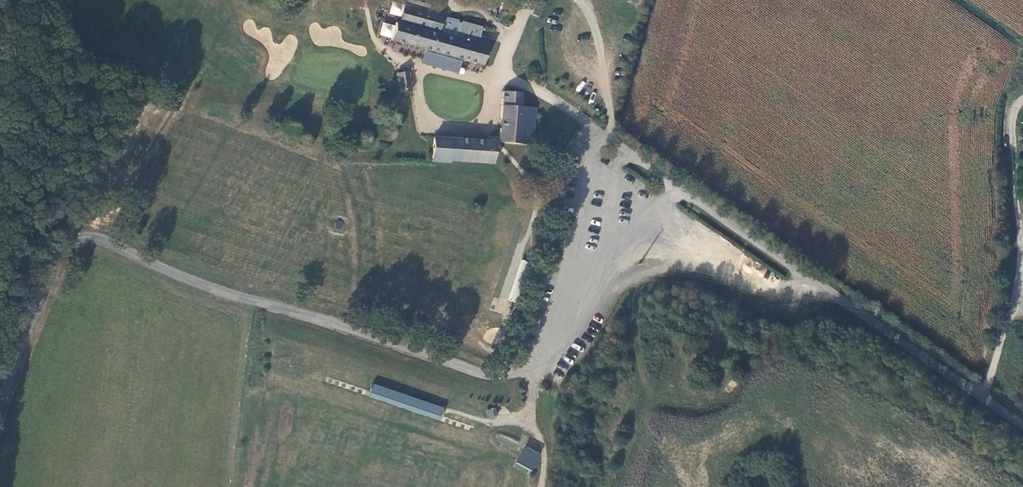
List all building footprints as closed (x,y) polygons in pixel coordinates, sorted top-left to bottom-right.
[(392,24),(388,40),(480,66),(487,41),(456,32),(458,24),(440,20),(441,16),(427,12),(428,6),(406,0),(404,6),(401,6),(396,25),(392,24)] [(534,14),(540,16),(545,2),(539,0),(534,14)] [(405,74),(394,75),(397,92),(407,91),(405,74)] [(519,94),(501,93),(496,143),(529,146),(533,109),(518,107),(519,94)] [(492,144),(431,139),(429,161),(447,163),(447,160),(490,164),(492,144)] [(368,398),(441,419),(445,406),(372,384),(368,398)] [(485,410),(487,419),(498,415),(496,407),(485,410)] [(516,462),(533,471),(542,454),(525,445),(516,462)]
